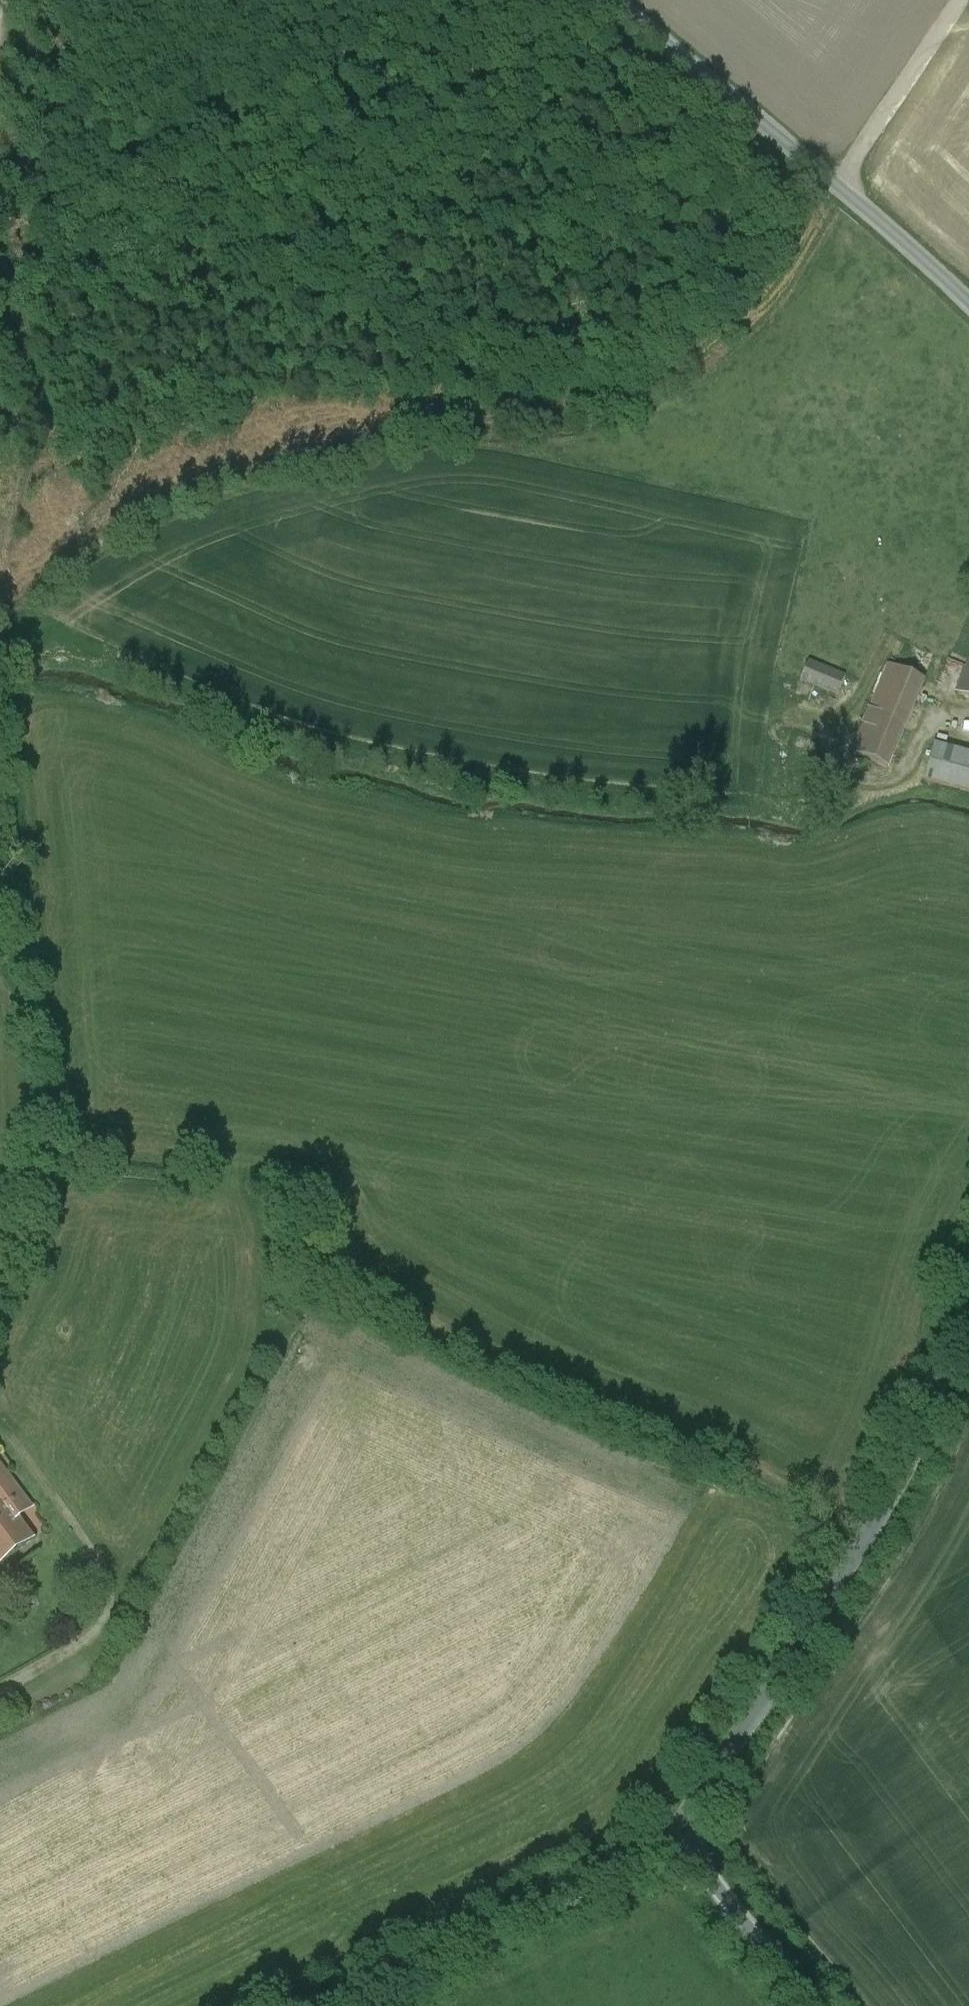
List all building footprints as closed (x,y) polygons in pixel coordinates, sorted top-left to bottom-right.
[(845,677),(808,662),(801,681),(838,696),(845,677)] [(889,664),(852,752),(886,767),(924,678),(889,664)] [(957,693),(968,698),(968,664),(957,693)] [(934,743),(925,779),(968,791),(968,752),(934,743)] [(6,1474),(8,1472),(0,1461),(0,1478),(6,1474)] [(6,1474),(0,1478),(0,1495),(12,1512),(26,1502),(6,1474)] [(32,1539),(12,1512),(0,1495),(0,1563),(32,1539)]
